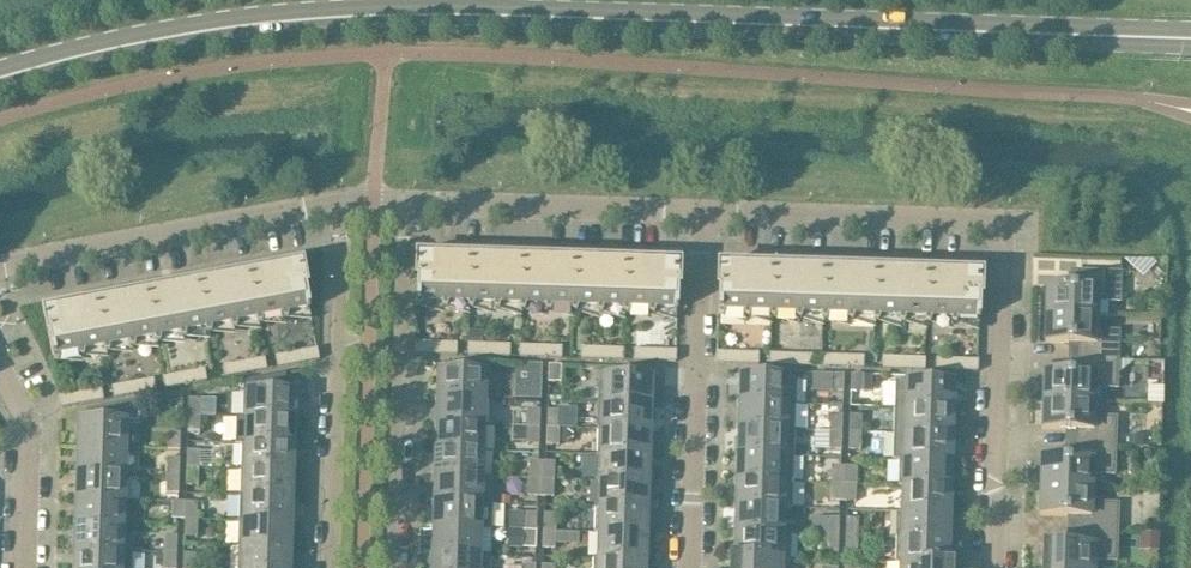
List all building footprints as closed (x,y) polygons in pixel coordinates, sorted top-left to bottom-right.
[(468,304),(470,260),(417,258),(417,260),(415,303),(468,304)] [(520,306),(522,262),(470,260),(468,304),(520,306)] [(1126,261),(1125,262),(1134,271),(1143,262),(1126,261)] [(572,308),(573,263),(522,262),(520,306),(572,308)] [(624,309),(625,265),(573,263),(572,308),(624,309)] [(625,265),(624,309),(677,311),(678,268),(679,268),(679,267),(625,265)] [(309,310),(305,288),(301,268),(301,267),(301,266),(249,276),(257,320),(309,310)] [(771,314),(772,270),(719,268),(719,269),(717,313),(771,314)] [(822,316),(824,271),(772,270),(771,314),(822,316)] [(874,318),(875,273),(824,271),(822,316),(874,318)] [(1046,288),(1046,315),(1095,317),(1106,317),(1107,302),(1119,302),(1119,288),(1120,273),(1081,272),(1080,288),(1071,288),(1046,287),(1046,288)] [(926,319),(927,275),(875,273),(874,318),(926,319)] [(927,275),(926,319),(979,321),(980,278),(980,276),(927,275)] [(249,276),(198,285),(206,329),(257,320),(249,276)] [(147,295),(155,339),(206,329),(198,285),(147,295)] [(96,304),(104,348),(155,339),(147,295),(96,304)] [(44,316),(44,315),(52,358),(104,348),(96,304),(44,314),(44,316)] [(1095,332),(1095,317),(1046,315),(1045,343),(1079,344),(1078,359),(1117,360),(1118,332),(1095,332)] [(468,331),(467,344),(480,344),(480,336),(476,331),(468,331)] [(428,343),(414,343),(414,354),(428,354),(428,343)] [(442,355),(442,343),(428,343),(428,354),(442,355)] [(442,343),(442,355),(456,355),(456,344),(442,343)] [(481,356),(482,345),(467,344),(467,356),(481,356)] [(495,357),(496,345),(482,345),(481,356),(495,357)] [(495,357),(509,357),(510,346),(496,345),(495,357)] [(533,358),(533,346),(519,346),(519,357),(533,358)] [(547,358),(547,347),(533,346),(533,358),(547,358)] [(547,358),(561,359),(561,347),(547,347),(547,358)] [(594,360),(594,348),(580,348),(580,359),(594,360)] [(608,360),(608,349),(594,348),(594,360),(608,360)] [(302,352),(304,363),(318,360),(316,349),(302,352)] [(608,360),(622,361),(623,349),(608,349),(608,360)] [(648,350),(634,350),(633,361),(647,361),(648,350)] [(661,362),(662,351),(648,350),(647,361),(661,362)] [(676,351),(662,351),(661,362),(675,362),(676,351)] [(291,365),(304,363),(302,352),(289,354),(291,365)] [(716,352),(716,364),(730,364),(730,353),(716,352)] [(730,364),(744,365),(744,353),(730,353),(730,364)] [(744,365),(758,365),(758,354),(744,353),(744,365)] [(291,365),(289,354),(275,357),(277,368),(291,365)] [(769,365),(783,366),(783,354),(769,354),(769,365)] [(783,366),(797,366),(797,355),(783,354),(783,366)] [(797,366),(811,367),(811,355),(797,355),(797,366)] [(821,367),(835,367),(835,356),(821,356),(821,367)] [(835,367),(849,368),(849,357),(835,356),(835,367)] [(849,368),(863,368),(863,357),(849,357),(849,368)] [(882,369),(896,369),(896,358),(882,358),(882,369)] [(896,369),(910,370),(910,359),(896,358),(896,369)] [(250,362),(252,373),(266,370),(264,359),(250,362)] [(910,370),(924,370),(924,359),(910,359),(910,370)] [(935,371),(949,371),(949,360),(935,359),(935,371)] [(1116,389),(1117,360),(1078,359),(1078,374),(1044,373),(1043,401),(1093,403),(1093,388),(1116,389)] [(963,360),(949,360),(949,371),(963,372),(963,360)] [(963,372),(977,372),(977,361),(963,360),(963,372)] [(237,364),(239,375),(252,373),(250,362),(237,364)] [(239,375),(237,364),(223,367),(225,378),(239,375)] [(540,382),(541,365),(529,365),(528,382),(540,382)] [(560,383),(560,366),(548,366),(547,383),(560,383)] [(190,373),(192,384),(206,381),(204,370),(190,373)] [(438,399),(483,400),(484,374),(439,372),(438,399)] [(190,373),(176,375),(178,386),(192,384),(190,373)] [(235,418),(293,420),(294,393),(282,393),(282,376),(285,375),(285,374),(243,382),(242,418),(236,417),(235,418)] [(842,392),(843,375),(831,374),(830,391),(842,392)] [(178,386),(176,375),(162,378),(164,389),(178,386)] [(862,392),(862,375),(850,375),(850,392),(862,392)] [(598,404),(649,406),(650,379),(599,377),(598,404)] [(740,404),(795,405),(795,378),(741,377),(740,404)] [(139,382),(141,393),(155,391),(153,380),(139,382)] [(139,382),(125,385),(127,396),(141,393),(139,382)] [(894,408),(951,410),(952,383),(895,382),(894,408)] [(127,396),(125,385),(111,387),(114,398),(127,396)] [(1148,387),(1148,403),(1163,403),(1163,388),(1148,387)] [(89,403),(103,400),(101,389),(87,392),(89,403)] [(87,392),(73,394),(75,405),(89,403),(87,392)] [(73,394),(59,397),(61,408),(75,405),(73,394)] [(187,417),(200,417),(200,400),(188,399),(187,417)] [(482,426),(483,400),(438,399),(437,425),(482,426)] [(78,448),(124,449),(124,424),(139,424),(139,402),(140,402),(140,401),(87,410),(88,412),(89,411),(89,421),(79,421),(78,448)] [(1092,418),(1093,403),(1043,401),(1042,429),(1076,431),(1075,445),(1114,447),(1115,419),(1092,418)] [(648,431),(649,406),(598,404),(597,430),(648,431)] [(794,431),(795,405),(740,404),(739,429),(794,431)] [(950,436),(951,410),(894,408),(893,434),(950,436)] [(527,428),(539,428),(539,411),(527,410),(527,428)] [(546,428),(558,429),(559,411),(547,411),(546,428)] [(829,432),(841,433),(842,415),(829,415),(829,432)] [(848,433),(861,433),(861,416),(849,415),(848,433)] [(199,434),(200,417),(187,417),(187,434),(199,434)] [(292,446),(293,420),(235,418),(235,444),(292,446)] [(482,452),(482,426),(437,425),(436,451),(482,452)] [(538,445),(539,428),(527,428),(526,445),(538,445)] [(558,446),(558,429),(546,428),(545,445),(558,446)] [(560,429),(559,443),(571,443),(571,430),(560,429)] [(793,457),(794,431),(739,429),(738,455),(793,457)] [(647,457),(648,431),(597,430),(596,456),(647,457)] [(841,450),(841,433),(829,432),(828,450),(841,450)] [(179,451),(180,434),(167,433),(167,450),(179,451)] [(860,451),(861,433),(848,433),(848,450),(860,451)] [(949,462),(950,436),(893,434),(892,460),(949,462)] [(1129,436),(1129,446),(1141,446),(1142,437),(1129,436)] [(291,472),(292,446),(235,444),(235,445),(241,445),(240,470),(291,472)] [(1113,475),(1114,447),(1075,445),(1075,460),(1041,459),(1040,488),(1090,489),(1090,474),(1113,475)] [(123,475),(124,449),(78,448),(78,473),(123,475)] [(186,469),(198,469),(199,451),(186,451),(186,469)] [(481,478),(482,452),(436,451),(435,476),(481,478)] [(792,483),(793,457),(738,455),(737,481),(792,483)] [(646,483),(647,457),(596,456),(595,482),(646,483)] [(166,476),(178,477),(179,459),(167,459),(166,476)] [(948,488),(949,462),(892,460),(898,461),(897,486),(948,488)] [(541,480),(541,462),(529,462),(528,479),(541,480)] [(541,480),(553,480),(553,463),(541,462),(541,480)] [(843,485),(844,467),(832,467),(831,484),(843,485)] [(843,485),(856,485),(856,468),(844,467),(843,485)] [(198,486),(198,469),(186,469),(185,486),(198,486)] [(290,498),(291,472),(240,470),(239,496),(290,498)] [(122,501),(123,475),(78,473),(77,499),(122,501)] [(178,494),(178,477),(166,476),(165,494),(178,494)] [(480,504),(481,478),(435,476),(435,502),(480,504)] [(540,497),(541,480),(528,479),(528,497),(540,497)] [(552,497),(553,480),(541,480),(540,497),(552,497)] [(791,509),(792,483),(737,481),(737,507),(791,509)] [(646,509),(646,483),(595,482),(595,507),(646,509)] [(842,502),(843,485),(831,484),(831,501),(842,502)] [(855,502),(856,485),(843,485),(842,502),(855,502)] [(948,514),(948,488),(897,486),(903,487),(902,512),(897,512),(948,514)] [(1089,504),(1090,489),(1040,488),(1039,516),(1078,517),(1077,532),(1116,533),(1117,505),(1089,504)] [(289,524),(290,498),(239,496),(238,522),(289,524)] [(121,527),(122,501),(77,499),(76,525),(121,527)] [(184,520),(184,503),(172,502),(171,519),(184,520)] [(480,504),(435,502),(434,528),(491,530),(492,505),(480,504)] [(194,503),(185,503),(184,503),(184,520),(194,521),(194,503)] [(645,535),(646,509),(595,507),(594,533),(645,535)] [(791,509),(737,507),(736,533),(791,535),(791,532),(781,532),(782,509),(791,509)] [(947,540),(948,514),(897,512),(896,538),(947,540)] [(523,531),(535,532),(536,514),(524,514),(523,531)] [(543,532),(555,532),(555,515),(543,514),(543,532)] [(826,536),(838,536),(838,519),(826,518),(826,536)] [(845,536),(857,537),(858,519),(846,519),(845,536)] [(193,538),(194,521),(184,520),(184,538),(193,538)] [(289,550),(289,524),(238,522),(238,548),(289,550)] [(120,553),(121,527),(76,525),(75,551),(120,553)] [(491,531),(491,530),(434,528),(433,554),(478,556),(479,531),(491,531)] [(509,531),(508,548),(522,548),(522,532),(509,531)] [(535,549),(535,532),(523,531),(523,548),(535,549)] [(554,549),(555,532),(543,532),(542,549),(554,549)] [(1116,533),(1077,532),(1077,547),(1043,546),(1042,567),(1092,567),(1093,560),(1116,561),(1116,533)] [(644,561),(645,535),(594,533),(594,534),(599,534),(599,558),(593,558),(593,559),(644,561)] [(790,561),(791,535),(736,533),(735,558),(731,558),(731,559),(790,561)] [(163,554),(176,554),(176,537),(164,536),(163,554)] [(837,553),(838,536),(826,536),(825,553),(837,553)] [(857,554),(857,537),(845,536),(844,554),(857,554)] [(946,565),(947,540),(896,538),(895,564),(950,566),(950,565),(946,565)] [(289,550),(238,548),(237,567),(288,567),(289,550)] [(120,553),(75,551),(75,567),(132,567),(132,554),(120,553)] [(176,554),(163,554),(163,567),(175,567),(176,554)] [(195,555),(183,554),(183,567),(195,567),(195,555)] [(478,556),(433,554),(432,567),(490,567),(490,557),(478,557),(478,556)] [(644,561),(593,559),(593,567),(644,567),(644,561)] [(790,561),(731,559),(730,567),(786,567),(786,561),(790,561)]
